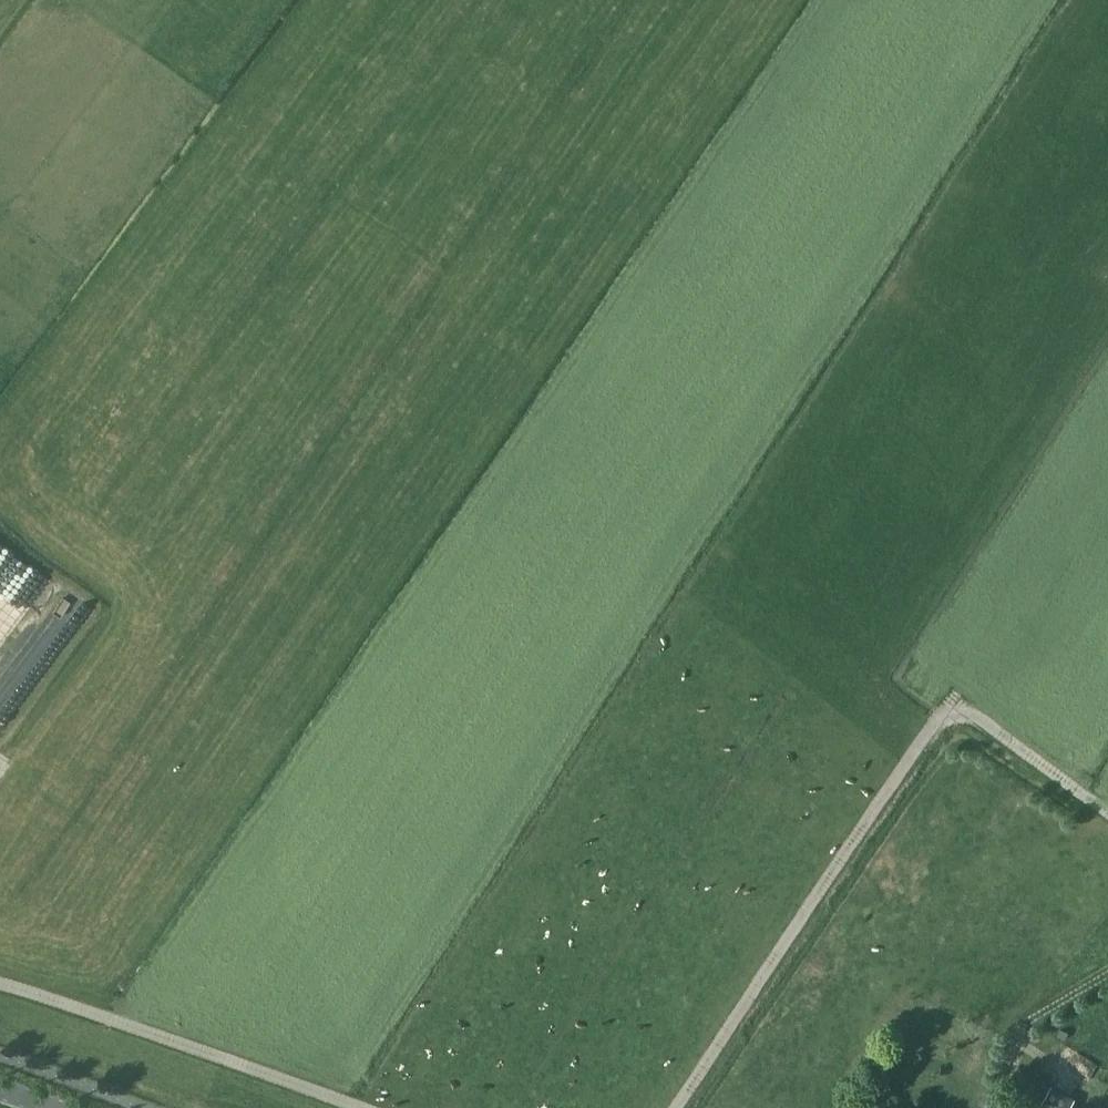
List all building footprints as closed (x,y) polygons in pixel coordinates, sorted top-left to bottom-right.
[(1043,1102),(1054,1107),(1069,1107),(1075,1098),(1052,1085),(1043,1102)]
